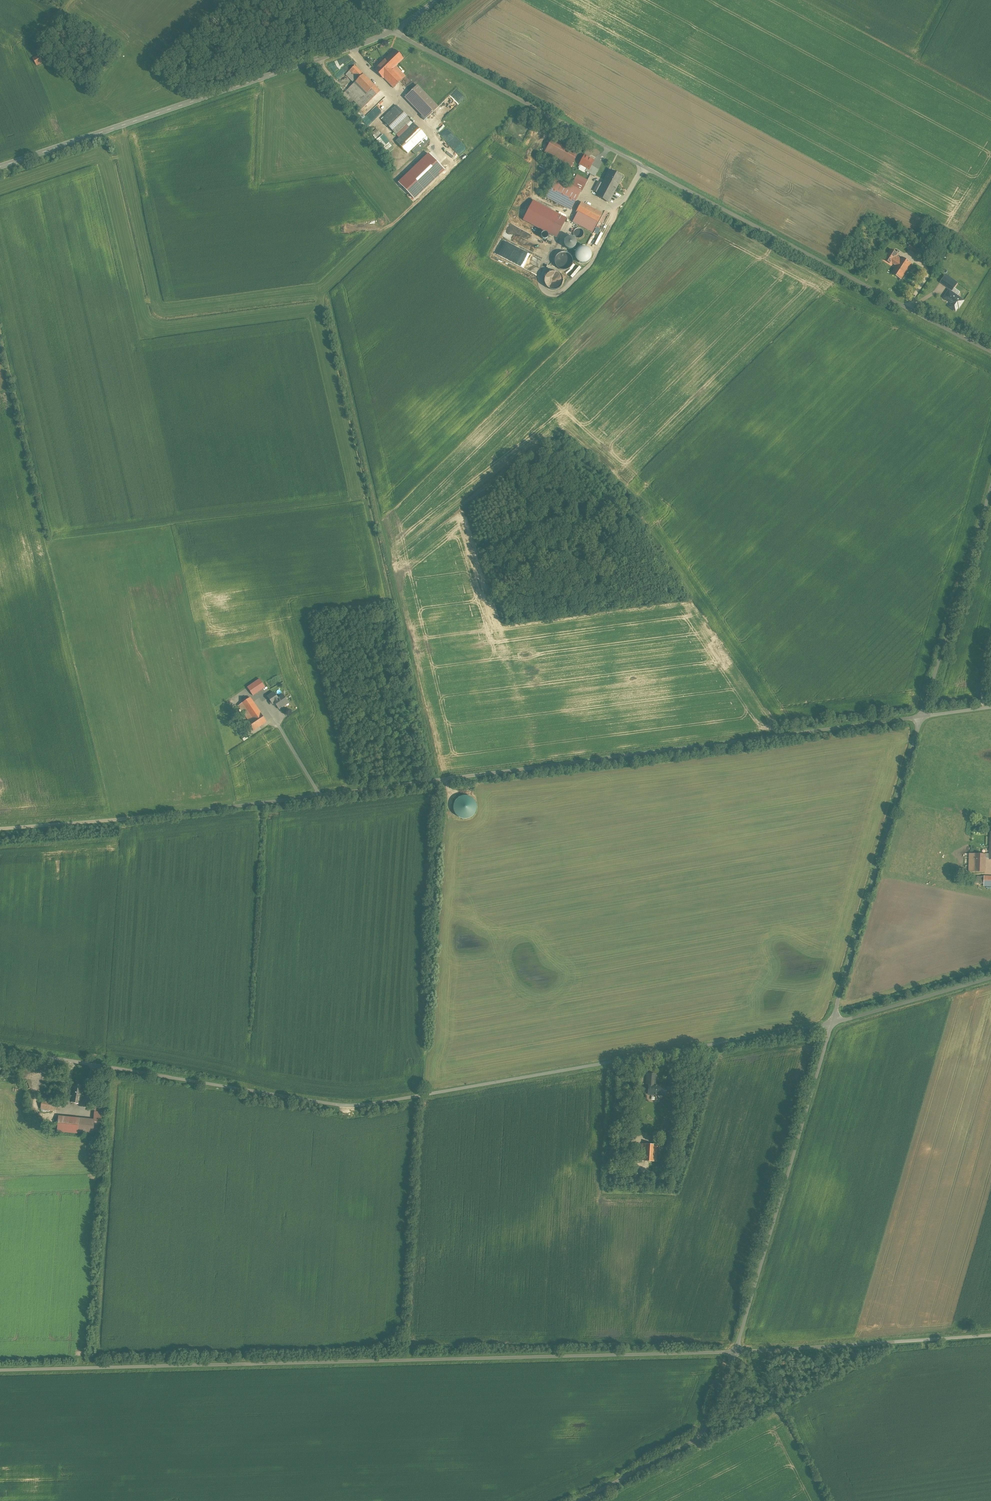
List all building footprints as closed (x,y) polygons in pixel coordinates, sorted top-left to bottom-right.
[(395,51),(375,69),(393,88),(405,77),(396,67),(403,60),(395,51)] [(40,56),(34,59),(38,67),(45,64),(40,56)] [(378,90),(353,65),(344,74),(352,81),(344,90),(361,107),(378,90)] [(438,108),(418,86),(405,98),(425,120),(438,108)] [(397,107),(383,119),(413,152),(427,139),(413,125),(408,129),(403,124),(408,119),(397,107)] [(602,161),(552,135),(542,156),(569,169),(572,164),(595,175),(602,161)] [(447,169),(432,153),(403,180),(418,196),(447,169)] [(624,176),(613,170),(599,197),(610,203),(624,176)] [(570,186),(554,178),(545,197),(568,209),(577,190),(583,192),(587,185),(575,179),(578,174),(572,171),(568,179),(573,181),(570,186)] [(582,204),(572,223),(590,232),(600,213),(582,204)] [(587,237),(587,236),(587,235),(587,234),(585,232),(584,231),(583,230),(582,230),(580,229),(579,230),(578,230),(576,231),(574,233),(574,234),(574,235),(574,236),(574,237),(574,239),(574,240),(575,241),(577,242),(578,242),(579,243),(580,243),(582,243),(583,243),(584,242),(585,241),(586,240),(586,239),(587,237)] [(913,241),(908,248),(917,253),(921,247),(913,241)] [(896,266),(901,259),(897,256),(899,254),(891,249),(884,260),(892,265),(892,263),(896,266)] [(896,266),(892,273),(901,279),(912,263),(902,257),(901,259),(896,266)] [(946,274),(940,282),(952,291),(958,283),(946,274)] [(949,290),(944,297),(952,302),(949,306),(957,311),(964,300),(949,290)] [(265,687),(260,679),(248,687),(253,695),(265,687)] [(274,692),(268,696),(273,704),(275,702),(280,709),(289,703),(283,694),(278,697),(274,692)] [(267,722),(250,698),(239,705),(249,721),(246,723),(252,732),(267,722)] [(455,800),(454,804),(453,808),(454,812),(457,815),(460,818),(464,819),(468,818),(471,817),(474,815),(476,811),(477,808),(477,804),(475,801),(473,798),(470,796),(466,795),(462,796),(458,797),(455,800)] [(969,853),(969,871),(985,872),(985,858),(990,858),(990,847),(990,854),(969,853)] [(656,1074),(646,1073),(646,1087),(648,1087),(648,1094),(666,1095),(666,1091),(676,1092),(677,1083),(668,1082),(667,1085),(655,1084),(656,1074)] [(81,1103),(84,1085),(73,1083),(70,1101),(81,1103)] [(58,1102),(42,1099),(40,1108),(56,1111),(58,1102)] [(57,1119),(55,1134),(77,1136),(77,1132),(93,1133),(94,1119),(79,1118),(78,1121),(57,1119)] [(658,1144),(642,1144),(641,1160),(657,1161),(658,1144)]
